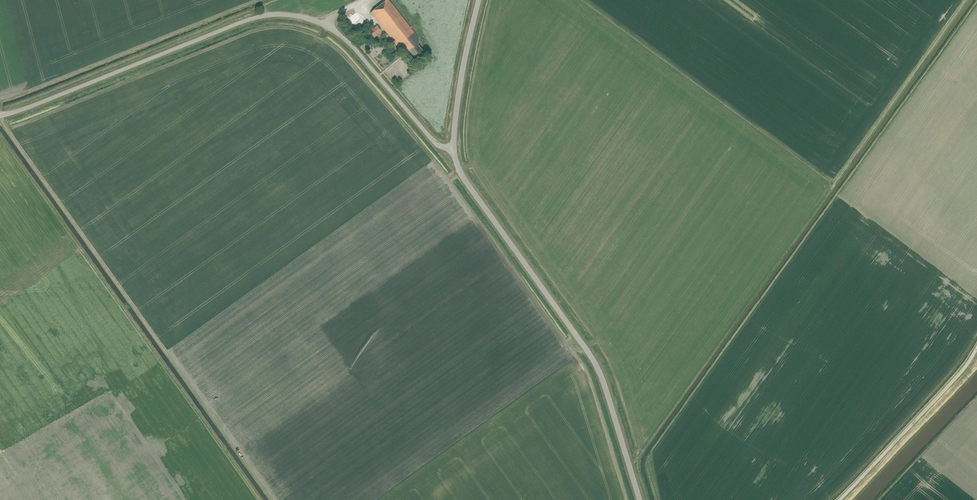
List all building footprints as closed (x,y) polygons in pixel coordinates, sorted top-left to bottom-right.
[(418,43),(418,37),(389,0),(386,0),(370,12),(384,30),(384,29),(399,49),(401,47),(405,53),(408,51),(413,58),(422,51),(417,44),(418,43)] [(374,37),(382,31),(377,25),(369,31),(374,37)]
